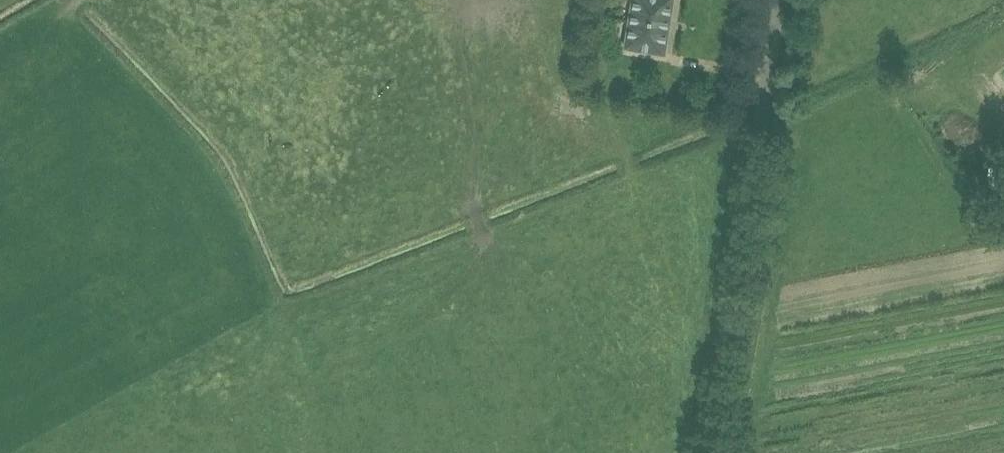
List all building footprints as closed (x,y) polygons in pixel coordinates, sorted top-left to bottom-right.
[(667,36),(673,0),(632,0),(629,20),(647,23),(645,32),(667,36)] [(664,54),(667,36),(645,32),(647,23),(629,20),(625,48),(664,54)]
